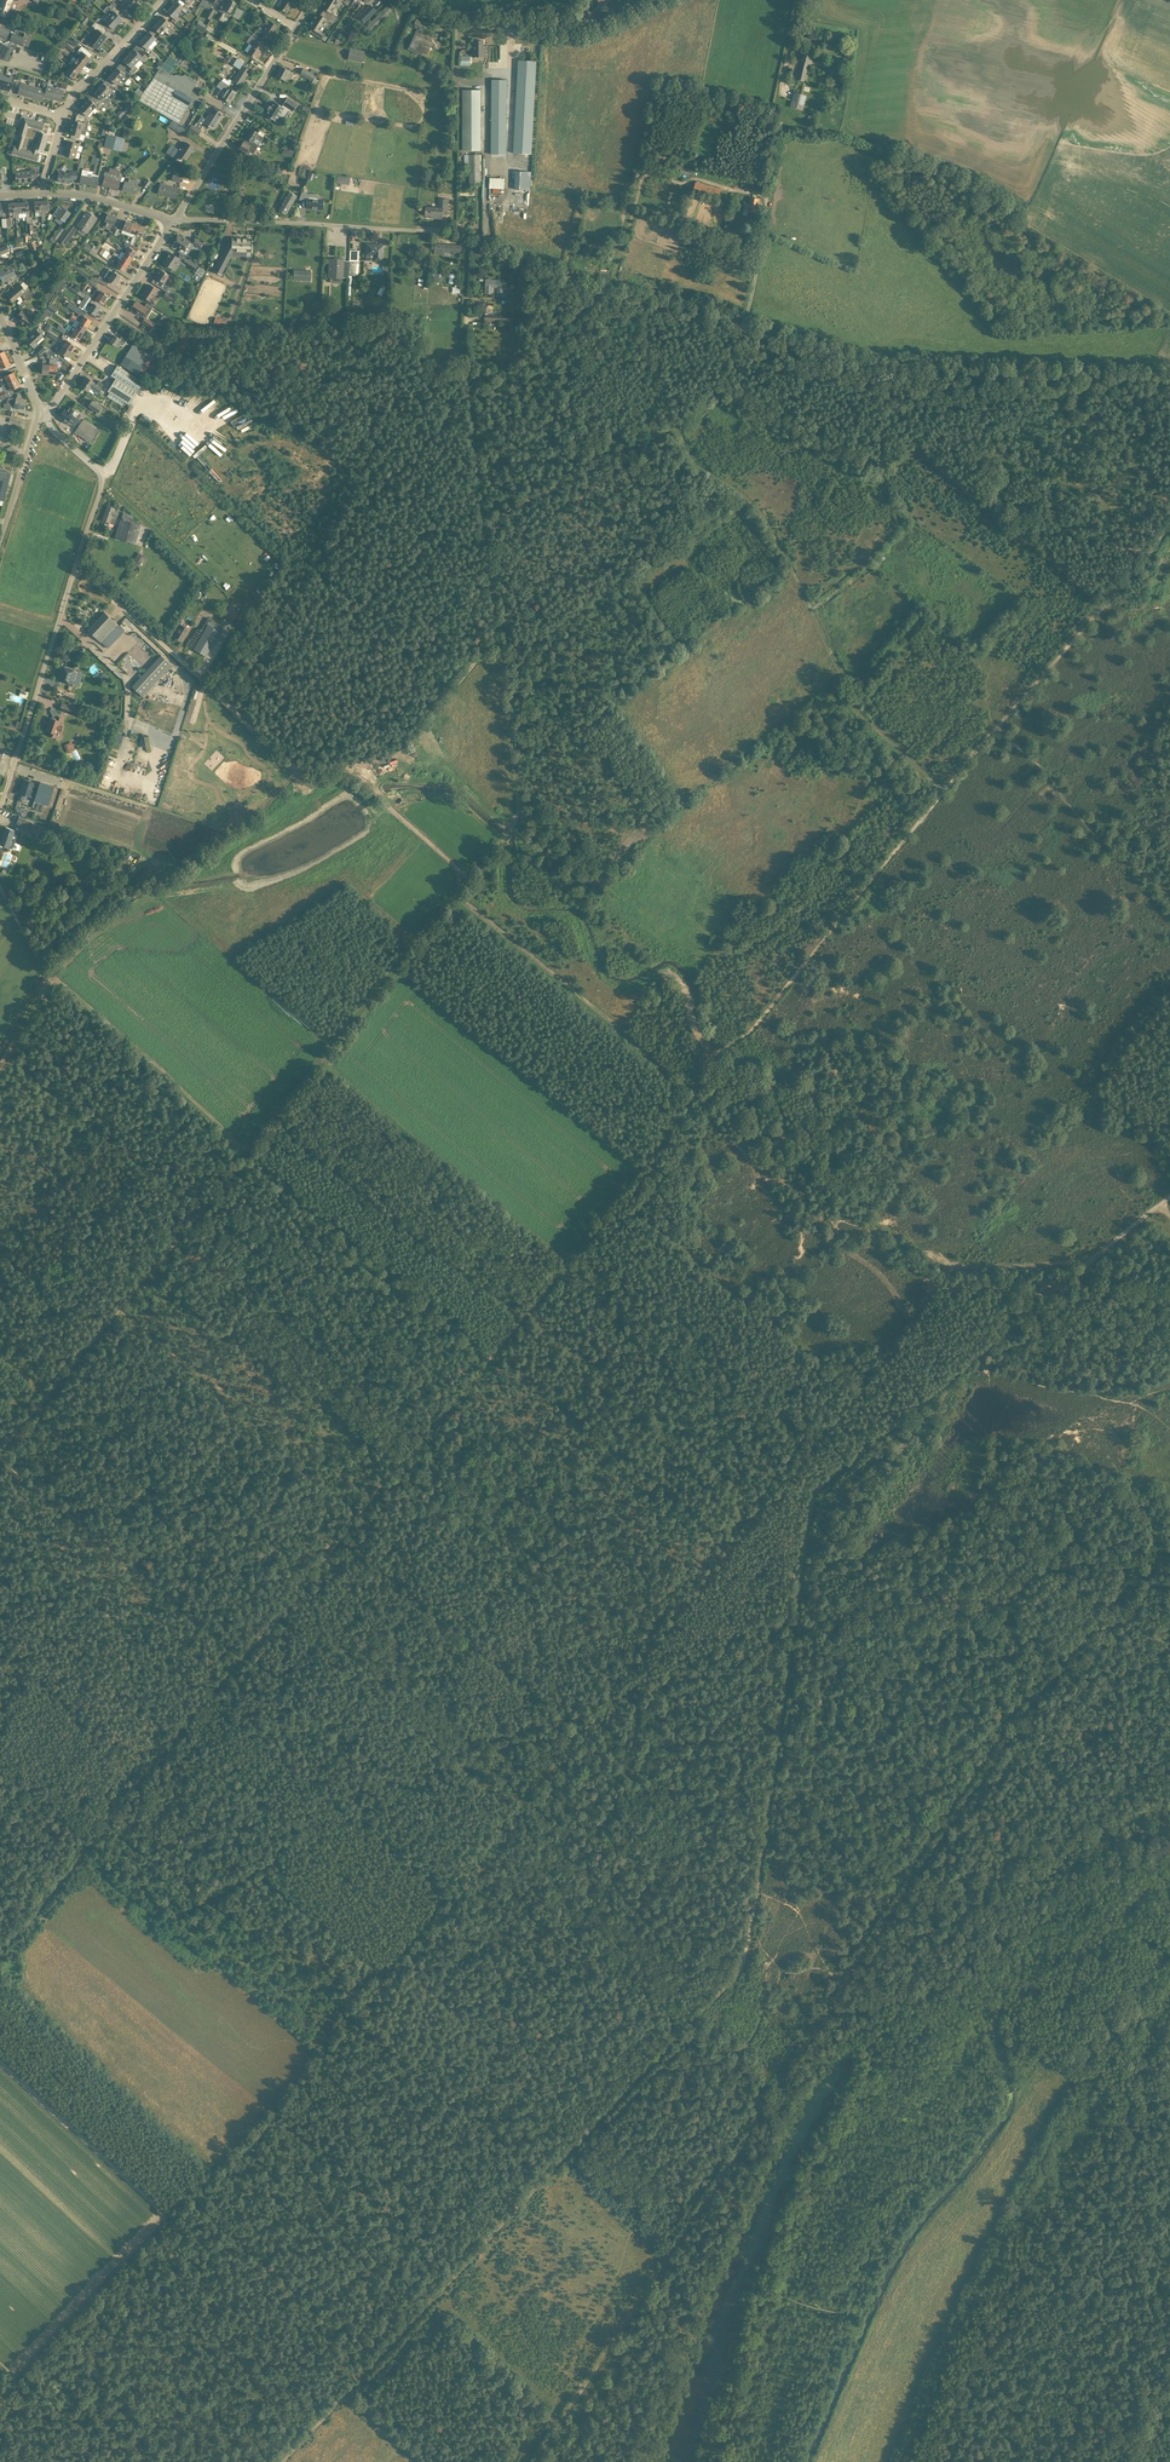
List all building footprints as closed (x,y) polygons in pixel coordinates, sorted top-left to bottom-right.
[(11,2),(13,0),(3,0),(0,9),(0,15),(10,18),(10,17),(16,19),(17,15),(11,13),(12,9),(10,8),(11,2)] [(132,7),(124,0),(119,0),(122,2),(119,5),(128,12),(132,7)] [(225,14),(224,16),(230,19),(233,14),(230,13),(236,2),(232,0),(230,0),(227,5),(223,2),(219,10),(225,14)] [(283,1),(279,7),(287,12),(293,3),(288,0),(282,0),(283,1)] [(335,6),(325,0),(321,6),(324,8),(322,12),(335,20),(337,17),(334,14),(333,12),(331,11),(335,6)] [(185,5),(183,7),(177,1),(172,6),(179,13),(182,9),(188,15),(192,11),(185,5)] [(117,24),(118,23),(120,24),(122,21),(121,19),(122,18),(117,14),(120,11),(113,5),(111,4),(109,6),(108,6),(103,11),(106,13),(117,24)] [(358,16),(364,23),(376,11),(370,4),(358,16)] [(176,16),(179,13),(172,6),(167,12),(177,20),(179,18),(176,16)] [(365,28),(370,33),(392,11),(387,6),(365,28)] [(216,10),(211,7),(205,16),(210,19),(216,10)] [(237,18),(242,10),(237,7),(234,13),(233,16),(237,18)] [(62,19),(63,14),(51,11),(50,17),(62,19)] [(335,20),(322,12),(320,15),(317,13),(313,19),(322,25),(325,21),(327,22),(329,21),(333,23),(335,20)] [(101,19),(102,20),(98,24),(104,28),(107,25),(113,29),(117,24),(106,13),(101,19)] [(163,16),(158,22),(171,34),(172,33),(173,32),(174,30),(171,27),(169,29),(166,26),(170,22),(163,16)] [(264,19),(262,23),(265,25),(261,33),(256,30),(253,35),(261,40),(264,36),(270,40),(278,27),(278,26),(269,21),(264,19)] [(319,29),(322,25),(313,19),(309,26),(312,28),(310,31),(323,40),(325,36),(321,33),(321,31),(319,29)] [(425,54),(429,46),(430,46),(438,49),(441,43),(422,34),(426,24),(416,19),(412,27),(417,29),(409,46),(425,54)] [(106,30),(104,28),(98,24),(97,24),(95,22),(92,26),(95,28),(94,29),(96,31),(93,36),(103,43),(105,39),(105,38),(107,36),(104,34),(106,30)] [(164,30),(166,32),(170,36),(171,34),(158,22),(153,27),(160,34),(164,30)] [(21,45),(28,47),(32,36),(24,34),(24,37),(12,33),(11,35),(9,34),(11,30),(5,27),(5,26),(0,23),(0,58),(4,60),(4,59),(9,61),(15,49),(14,48),(16,43),(21,45)] [(156,38),(149,32),(144,37),(151,43),(154,40),(155,40),(157,42),(159,41),(156,38)] [(248,52),(249,53),(256,57),(260,51),(262,52),(265,47),(257,42),(259,39),(251,34),(246,42),(252,45),(248,52)] [(101,46),(103,43),(93,36),(90,40),(87,38),(86,39),(83,37),(79,43),(92,50),(95,46),(98,48),(99,46),(101,46)] [(66,47),(68,45),(65,42),(66,39),(61,37),(59,41),(62,43),(65,46),(66,47)] [(151,43),(144,37),(139,43),(149,51),(151,49),(148,47),(151,43)] [(486,57),(486,50),(486,46),(484,46),(483,41),(475,41),(475,49),(472,49),(472,57),(486,57)] [(363,62),(365,51),(350,48),(348,60),(363,62)] [(134,49),(129,55),(137,62),(139,60),(143,62),(148,56),(142,51),(139,54),(134,49)] [(86,63),(91,58),(82,51),(80,54),(77,52),(75,54),(86,63)] [(157,56),(151,51),(148,55),(154,60),(157,56)] [(813,58),(811,57),(812,54),(804,52),(801,61),(802,61),(797,80),(804,81),(805,75),(807,69),(808,63),(812,63),(813,58)] [(86,63),(75,54),(74,56),(76,59),(74,62),(82,68),(86,63)] [(134,65),(137,62),(129,55),(123,61),(120,65),(125,69),(126,68),(132,74),(137,68),(134,65)] [(459,66),(470,65),(470,56),(459,56),(459,66)] [(514,153),(532,154),(536,61),(519,60),(514,153)] [(82,68),(74,62),(72,65),(69,62),(67,64),(78,73),(82,68)] [(78,73),(67,64),(65,67),(68,69),(66,72),(64,70),(62,74),(64,75),(67,78),(68,79),(71,76),(74,79),(78,73)] [(117,67),(113,72),(125,82),(131,75),(125,70),(125,69),(120,65),(117,67)] [(250,70),(243,66),(233,81),(235,83),(239,85),(240,86),(250,70)] [(288,83),(294,73),(281,66),(276,75),(276,76),(288,83)] [(178,123),(188,106),(190,108),(193,107),(197,101),(200,103),(202,101),(198,98),(199,97),(196,95),(196,94),(191,91),(197,81),(185,74),(184,75),(180,76),(178,74),(174,75),(171,74),(171,75),(160,68),(159,70),(154,77),(153,77),(138,100),(178,123)] [(316,75),(303,68),(300,74),(311,80),(313,81),(316,75)] [(114,82),(112,84),(118,90),(125,82),(113,72),(108,77),(114,82)] [(5,76),(1,89),(9,91),(14,76),(10,75),(9,77),(5,76)] [(506,154),(507,80),(492,80),(491,154),(506,154)] [(219,88),(217,93),(216,94),(225,99),(229,102),(236,92),(220,81),(216,86),(219,88)] [(18,94),(26,96),(29,85),(21,82),(18,94)] [(104,83),(99,88),(109,97),(112,99),(115,96),(114,94),(118,90),(112,84),(109,87),(104,83)] [(34,99),(38,87),(29,85),(26,96),(34,99)] [(53,99),(56,88),(48,85),(46,90),(44,97),(53,99)] [(43,101),(44,97),(46,90),(38,87),(34,99),(43,101)] [(53,99),(61,102),(64,90),(56,88),(53,99)] [(100,97),(98,100),(103,104),(102,105),(104,106),(108,102),(108,103),(112,99),(109,97),(99,88),(95,93),(100,97)] [(463,150),(481,150),(481,90),(463,90),(463,150)] [(807,95),(794,92),(790,107),(802,110),(807,95)] [(88,100),(85,103),(91,109),(92,110),(94,107),(97,110),(102,105),(103,104),(98,100),(93,96),(91,99),(89,101),(88,100)] [(283,117),(284,116),(289,108),(293,111),(297,104),(287,97),(283,104),(282,106),(274,101),(265,114),(268,116),(268,117),(269,118),(270,120),(272,119),(276,121),(279,115),(284,118),(284,117),(283,117)] [(127,112),(133,105),(130,101),(123,109),(127,112)] [(81,110),(78,113),(85,117),(92,110),(91,109),(85,103),(81,107),(82,108),(81,110)] [(222,114),(214,109),(213,108),(206,118),(201,116),(195,126),(192,124),(191,124),(189,123),(187,128),(189,129),(188,129),(198,135),(201,130),(200,130),(204,123),(213,129),(222,114)] [(73,122),(72,126),(73,126),(79,128),(87,130),(88,126),(89,123),(84,120),(85,117),(78,113),(78,114),(76,116),(75,120),(74,123),(73,122)] [(41,121),(41,122),(38,121),(38,120),(38,121),(34,120),(34,119),(34,120),(31,119),(31,117),(27,116),(27,118),(25,117),(23,118),(22,120),(21,120),(21,121),(20,123),(19,123),(19,124),(21,124),(18,134),(17,134),(19,135),(16,146),(14,145),(12,154),(37,161),(40,153),(38,153),(38,151),(38,149),(44,151),(47,142),(47,141),(49,134),(46,134),(47,129),(43,128),(44,127),(45,123),(41,121)] [(174,129),(178,124),(172,120),(169,126),(174,129)] [(78,141),(79,140),(80,134),(85,135),(87,130),(79,128),(73,126),(72,126),(70,132),(72,132),(71,134),(71,135),(70,138),(78,141)] [(258,133),(251,129),(246,137),(247,138),(258,145),(260,141),(261,141),(262,139),(263,137),(258,133)] [(125,138),(107,134),(104,146),(122,151),(125,138)] [(177,155),(186,160),(194,147),(185,142),(181,148),(178,146),(162,136),(157,144),(172,154),(175,150),(178,153),(177,155)] [(254,151),(258,145),(247,138),(244,142),(243,141),(239,148),(242,150),(240,153),(249,159),(250,159),(253,153),(254,151)] [(77,151),(79,143),(68,140),(66,148),(77,151)] [(289,149),(289,150),(287,155),(292,157),(296,146),(292,144),(290,149),(289,149)] [(77,151),(66,148),(64,155),(75,158),(77,151)] [(480,154),(469,155),(469,185),(481,185),(480,154)] [(97,158),(93,171),(82,169),(80,183),(97,186),(98,183),(98,182),(99,175),(97,175),(101,159),(97,158)] [(273,167),(249,164),(248,174),(272,178),(272,174),(282,175),(283,167),(274,166),(273,167)] [(110,188),(115,169),(110,167),(108,172),(107,172),(106,172),(105,172),(104,173),(104,174),(104,175),(105,176),(102,185),(110,188)] [(698,170),(683,167),(682,172),(696,175),(698,170)] [(35,169),(31,169),(31,171),(16,171),(16,177),(15,177),(15,178),(16,178),(16,182),(32,181),(31,178),(36,178),(35,169)] [(110,188),(117,190),(120,181),(116,179),(118,176),(119,176),(121,170),(115,169),(110,188)] [(77,179),(78,172),(71,171),(70,173),(59,172),(58,181),(70,182),(70,179),(77,179)] [(530,190),(531,175),(531,172),(515,171),(514,189),(530,190)] [(349,184),(351,176),(338,174),(336,182),(349,184)] [(135,194),(139,181),(129,178),(128,182),(125,181),(122,190),(127,192),(128,191),(135,193),(135,194)] [(142,185),(147,188),(149,185),(151,186),(153,183),(147,178),(142,185)] [(490,188),(504,189),(505,178),(490,178),(490,188)] [(178,188),(161,183),(158,193),(168,196),(168,195),(175,197),(175,198),(178,188)] [(696,183),(694,191),(718,198),(720,190),(696,183)] [(285,215),(296,195),(288,191),(283,200),(277,210),(285,215)] [(759,205),(759,203),(760,198),(750,197),(748,211),(744,211),(742,221),(749,222),(750,219),(756,220),(756,218),(759,205)] [(433,218),(443,219),(443,215),(447,215),(449,199),(440,198),(439,208),(426,207),(425,215),(434,216),(433,218)] [(324,201),(323,201),(323,200),(307,199),(306,207),(322,209),(323,204),(324,205),(324,201)] [(53,214),(56,216),(64,222),(71,213),(63,207),(62,209),(58,206),(53,214)] [(79,222),(77,226),(87,232),(97,217),(89,212),(86,217),(83,215),(84,216),(79,223),(79,222)] [(111,228),(113,224),(114,225),(117,217),(107,213),(104,221),(106,222),(103,227),(106,229),(107,227),(108,227),(111,228)] [(119,229),(122,230),(123,229),(130,232),(133,223),(126,221),(124,225),(121,224),(119,229)] [(131,244),(133,245),(137,235),(140,226),(133,223),(130,232),(134,234),(132,240),(131,244)] [(70,224),(59,239),(66,244),(77,229),(70,224)] [(53,237),(57,240),(65,229),(60,226),(53,237)] [(178,235),(174,241),(172,244),(177,247),(178,246),(181,248),(179,251),(186,256),(190,250),(186,247),(190,241),(186,239),(185,240),(178,235)] [(200,248),(203,243),(195,238),(192,243),(200,248)] [(226,246),(220,257),(213,270),(213,271),(222,275),(221,274),(228,261),(231,254),(237,254),(237,251),(247,251),(251,252),(252,239),(232,238),(232,243),(232,246),(226,246)] [(37,248),(34,241),(29,243),(32,251),(37,248)] [(106,241),(103,247),(111,251),(115,246),(106,241)] [(134,250),(136,247),(139,249),(139,248),(133,245),(131,244),(128,243),(126,242),(124,244),(128,247),(127,249),(123,247),(122,248),(118,245),(117,248),(125,253),(132,258),(137,252),(134,250)] [(89,252),(95,256),(99,250),(96,248),(93,246),(92,247),(86,243),(83,248),(89,252)] [(444,251),(460,252),(461,245),(452,245),(436,243),(435,254),(442,254),(442,253),(444,253),(444,251)] [(4,261),(0,253),(9,249),(7,244),(0,247),(0,262),(4,261)] [(373,261),(383,262),(383,245),(367,244),(366,255),(366,261),(373,261)] [(350,261),(359,261),(359,250),(350,249),(350,261)] [(35,260),(40,257),(38,253),(40,252),(38,250),(31,254),(35,260)] [(173,269),(180,258),(177,256),(170,252),(163,263),(173,269)] [(125,253),(120,259),(128,265),(132,258),(125,253)] [(117,257),(114,260),(113,260),(111,262),(124,271),(128,265),(120,259),(117,257)] [(349,261),(344,261),(344,259),(343,259),(343,258),(340,257),(340,259),(330,259),(329,277),(343,278),(343,277),(349,278),(349,260),(349,261)] [(194,271),(195,269),(198,265),(187,258),(184,261),(183,263),(185,265),(194,271)] [(67,282),(69,280),(70,279),(66,276),(68,273),(69,271),(69,272),(70,271),(72,268),(89,279),(90,276),(74,265),(71,263),(67,269),(62,275),(61,278),(67,282)] [(2,270),(0,271),(0,276),(3,283),(9,280),(11,282),(9,284),(9,285),(17,278),(11,264),(2,268),(2,270)] [(206,271),(199,267),(195,273),(202,277),(206,271)] [(151,282),(166,291),(171,284),(167,282),(171,275),(160,268),(151,282)] [(121,276),(114,271),(113,271),(109,269),(104,276),(115,284),(121,276)] [(311,271),(294,270),(293,280),(311,281),(311,271)] [(97,280),(99,281),(106,286),(109,282),(99,275),(97,279),(97,280)] [(92,276),(88,282),(95,287),(99,281),(97,280),(97,279),(92,276)] [(61,279),(54,288),(59,291),(65,282),(61,279)] [(492,286),(503,287),(503,281),(486,280),(486,293),(492,293),(492,286)] [(25,299),(31,290),(29,289),(23,282),(7,295),(13,302),(21,295),(25,299)] [(155,296),(159,290),(150,285),(147,290),(146,289),(142,295),(148,299),(147,301),(151,303),(155,296)] [(108,295),(102,291),(101,291),(102,290),(98,287),(92,295),(103,303),(108,295)] [(31,290),(25,299),(28,301),(33,292),(31,290)] [(100,307),(94,303),(89,300),(91,297),(86,295),(87,295),(82,291),(80,290),(79,290),(77,293),(83,297),(84,298),(79,305),(84,308),(84,307),(85,308),(95,315),(100,307)] [(166,291),(163,296),(173,303),(176,297),(166,291)] [(64,303),(75,311),(78,308),(66,300),(64,303)] [(147,303),(144,307),(136,301),(131,309),(141,316),(145,311),(149,313),(153,307),(147,303)] [(478,312),(485,312),(485,322),(524,324),(524,313),(494,312),(495,305),(486,305),(486,303),(478,302),(478,312)] [(47,309),(41,317),(44,319),(47,315),(50,317),(53,313),(47,309)] [(28,328),(34,319),(29,316),(30,315),(21,310),(16,317),(20,320),(19,321),(28,328)] [(91,321),(79,313),(77,316),(73,313),(71,316),(87,327),(91,321)] [(72,325),(71,326),(83,333),(87,327),(71,316),(70,319),(74,322),(72,325)] [(155,323),(145,318),(143,321),(152,327),(155,323)] [(218,325),(226,327),(227,320),(220,318),(218,325)] [(49,332),(53,326),(48,323),(44,329),(49,332)] [(56,328),(64,334),(67,330),(59,324),(56,328)] [(71,326),(68,331),(79,339),(83,333),(71,326)] [(34,348),(38,344),(36,342),(41,336),(41,335),(44,332),(39,327),(36,330),(35,329),(29,335),(31,337),(27,340),(34,348)] [(129,335),(123,331),(118,328),(118,329),(116,332),(121,336),(121,337),(125,339),(126,340),(129,335)] [(174,352),(181,355),(191,336),(190,335),(185,333),(184,332),(174,352)] [(121,344),(118,342),(120,338),(119,338),(114,335),(113,335),(111,338),(112,338),(110,342),(118,347),(121,344)] [(65,343),(63,346),(71,352),(75,345),(63,337),(61,340),(65,343)] [(40,355),(50,350),(41,345),(36,350),(40,355)] [(71,352),(63,346),(61,349),(57,347),(55,349),(68,357),(71,352)] [(137,375),(141,377),(144,373),(140,371),(148,358),(131,347),(120,364),(137,375)] [(49,374),(56,375),(57,360),(57,359),(59,356),(50,351),(50,352),(50,354),(50,358),(50,365),(49,374)] [(10,365),(8,358),(0,361),(0,365),(0,366),(0,369),(10,365)] [(107,396),(113,399),(122,405),(124,401),(129,404),(143,382),(117,365),(111,375),(116,378),(108,391),(110,392),(107,396)] [(6,378),(8,383),(17,379),(14,372),(0,378),(1,380),(6,378)] [(97,394),(99,391),(100,391),(104,384),(99,380),(96,384),(93,383),(94,382),(86,376),(80,385),(87,390),(91,385),(97,389),(94,393),(97,394)] [(2,385),(4,390),(0,392),(0,399),(13,393),(11,390),(14,388),(20,386),(17,379),(8,383),(3,385),(2,385)] [(26,400),(25,400),(25,399),(21,398),(22,396),(17,394),(16,398),(8,396),(7,403),(4,402),(3,408),(10,410),(11,406),(15,407),(14,408),(19,410),(20,408),(24,409),(26,400)] [(88,406),(93,409),(98,412),(102,407),(92,400),(88,406)] [(68,421),(75,425),(79,419),(72,414),(75,410),(69,406),(66,411),(64,409),(60,417),(63,419),(62,420),(67,423),(68,421)] [(82,420),(77,429),(75,432),(91,442),(100,429),(83,418),(82,420)] [(213,433),(208,439),(222,449),(226,443),(213,433)] [(183,439),(195,450),(197,447),(185,436),(183,439)] [(4,501),(7,487),(7,486),(9,482),(11,473),(0,470),(0,500),(4,501)] [(115,510),(116,508),(107,505),(102,520),(115,524),(119,512),(115,510)] [(141,524),(132,521),(133,515),(123,512),(121,518),(115,538),(136,544),(141,524)] [(139,567),(145,556),(139,552),(133,563),(139,567)] [(231,607),(226,604),(220,613),(230,619),(234,612),(230,609),(231,607)] [(102,642),(106,638),(118,625),(105,612),(88,630),(101,643),(102,642)] [(206,656),(223,626),(208,618),(200,630),(197,628),(191,639),(190,638),(186,645),(189,646),(189,647),(191,648),(191,647),(206,656)] [(182,642),(189,629),(180,624),(177,629),(178,630),(174,637),(175,638),(176,639),(182,642)] [(102,642),(108,648),(112,643),(106,638),(102,642)] [(160,654),(132,686),(143,697),(172,665),(160,654)] [(61,675),(59,680),(69,683),(71,679),(75,680),(76,674),(75,674),(76,671),(73,670),(64,667),(62,672),(62,671),(61,675)] [(42,685),(40,692),(46,694),(48,687),(42,685)] [(63,712),(73,715),(75,707),(76,706),(66,703),(66,704),(63,712)] [(55,707),(50,710),(54,716),(58,713),(55,707)] [(61,731),(63,726),(59,724),(62,717),(58,716),(57,719),(51,717),(46,730),(51,732),(50,736),(55,737),(57,730),(61,731)] [(65,744),(68,752),(76,749),(72,741),(65,744)] [(31,791),(34,782),(24,779),(20,793),(35,798),(32,807),(43,810),(45,804),(49,805),(49,803),(54,786),(40,781),(37,792),(31,791)] [(13,813),(23,816),(25,810),(15,807),(13,813)] [(37,827),(38,824),(33,823),(33,822),(19,817),(18,820),(15,827),(14,830),(6,826),(0,842),(0,844),(13,849),(19,831),(21,828),(30,831),(30,829),(35,831),(37,827)] [(82,881),(84,883),(87,885),(92,880),(91,879),(94,875),(90,872),(82,881)] [(80,898),(76,893),(70,897),(75,903),(80,898)]
